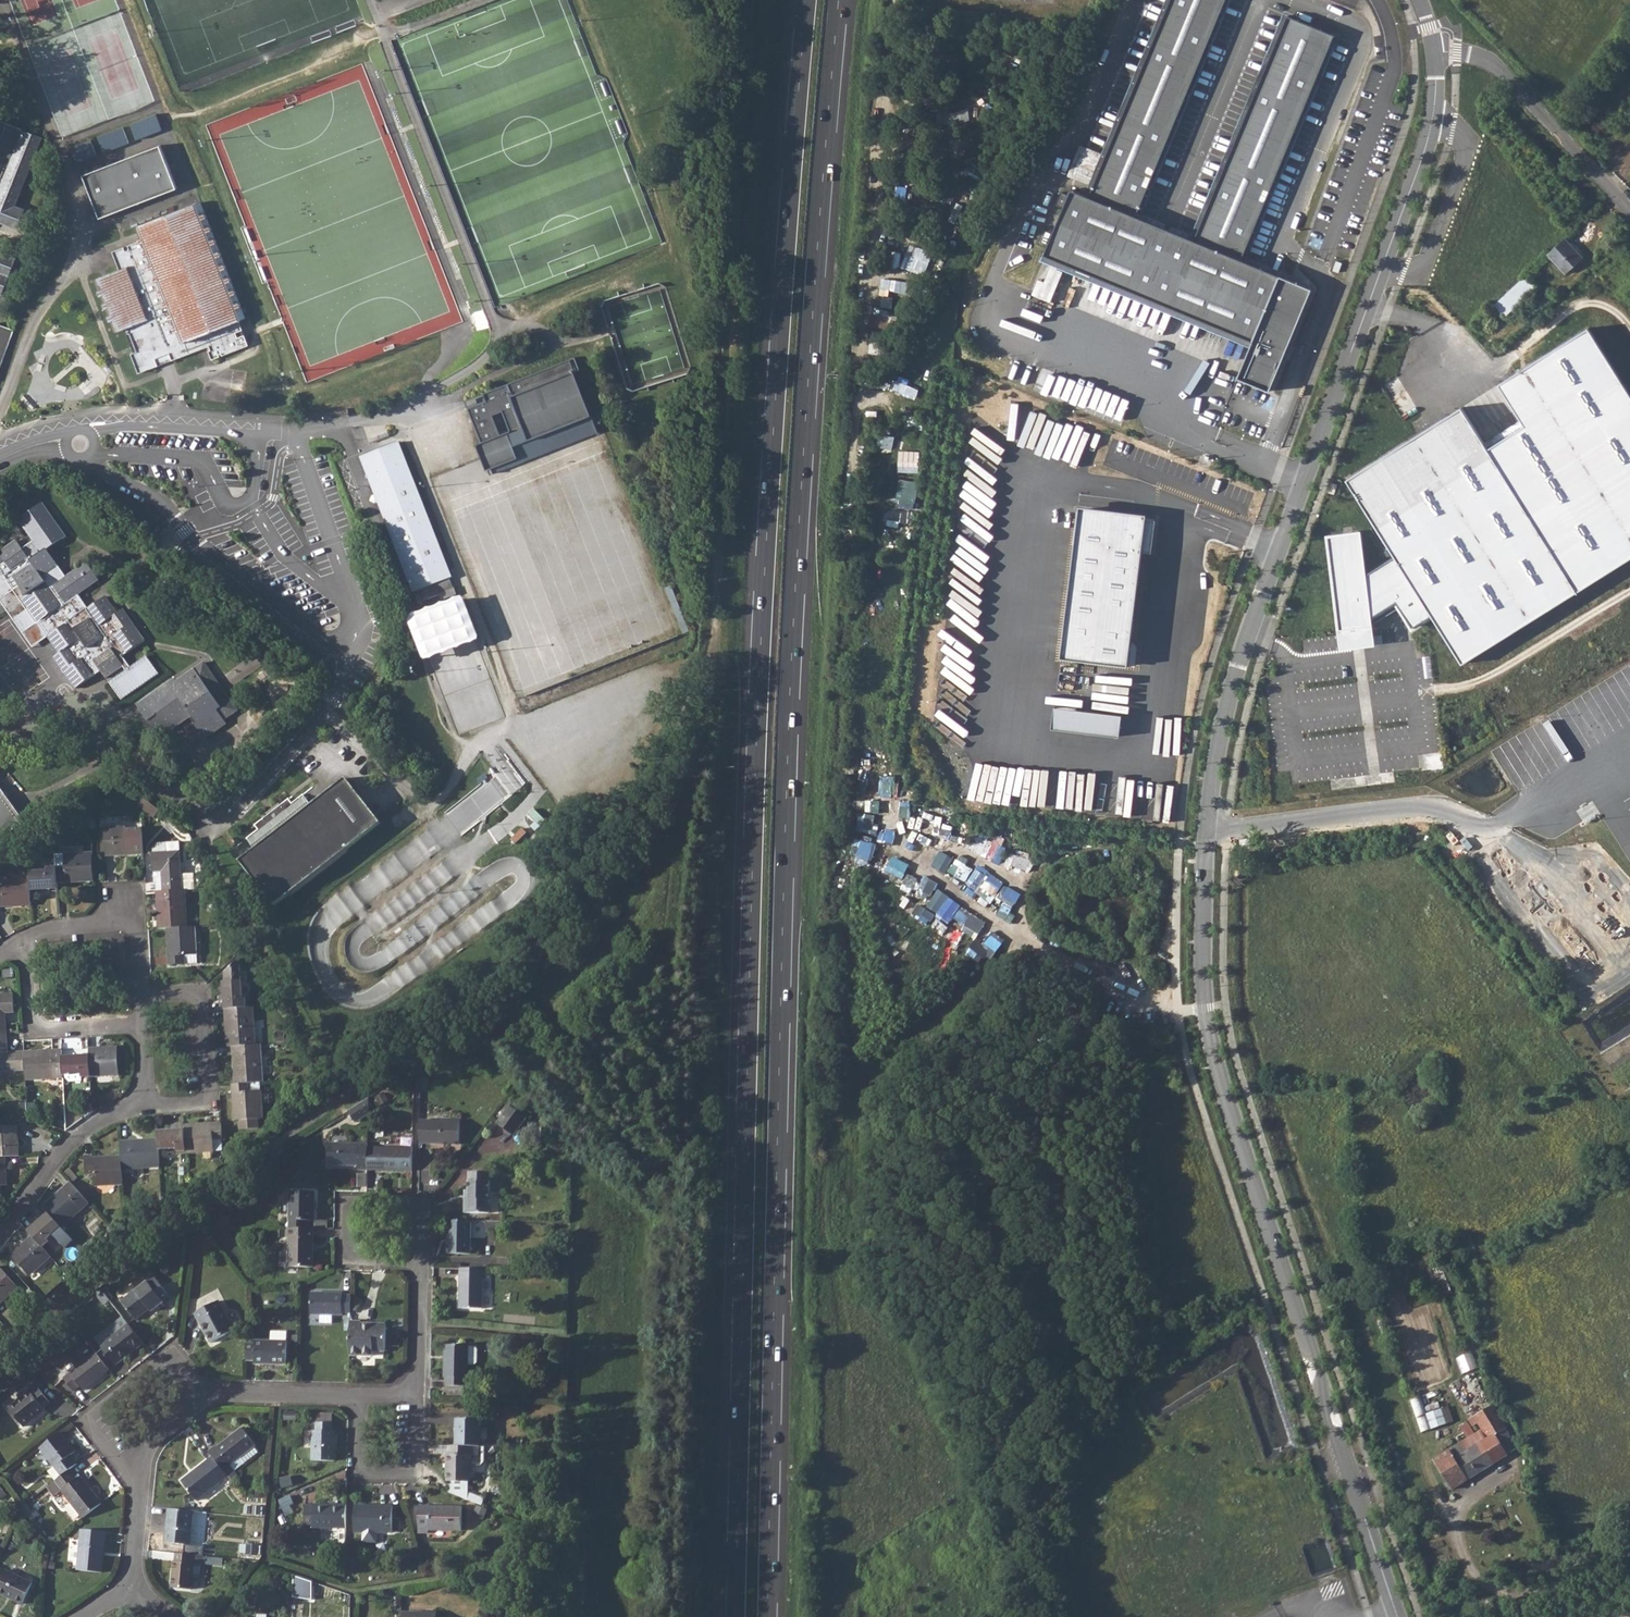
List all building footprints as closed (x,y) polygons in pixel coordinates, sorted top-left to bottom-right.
[(1285,20),(1195,236),(1140,213),(1229,0),(1168,0),(1087,195),(1073,189),(1044,258),(1254,346),(1242,375),(1268,385),(1308,290),(1237,261),(1330,38),(1285,20)] [(155,115),(130,124),(135,139),(139,138),(160,130),(155,115)] [(36,153),(42,138),(24,130),(22,130),(21,132),(16,130),(17,128),(0,121),(0,199),(5,201),(15,205),(17,201),(36,153)] [(122,127),(97,136),(103,152),(106,151),(125,144),(128,142),(122,127)] [(90,139),(71,147),(77,162),(93,156),(96,155),(90,139)] [(159,145),(82,174),(99,217),(176,188),(167,165),(159,145)] [(125,250),(123,247),(112,251),(119,270),(95,280),(115,331),(125,327),(128,333),(129,333),(136,351),(130,353),(138,372),(164,363),(208,346),(210,350),(208,351),(211,359),(219,356),(218,354),(221,353),(222,355),(247,345),(244,335),(237,337),(235,332),(242,330),(238,319),(244,318),(199,202),(135,227),(140,240),(127,245),(129,249),(125,250)] [(15,205),(7,224),(18,228),(25,209),(15,205)] [(1567,237),(1549,254),(1568,274),(1586,257),(1567,237)] [(1,294),(16,257),(0,251),(0,294),(1,294)] [(1539,285),(1528,273),(1495,304),(1507,316),(1539,285)] [(11,337),(13,329),(0,324),(0,366),(11,337)] [(1328,534),(1342,648),(1344,648),(1354,647),(1359,646),(1365,646),(1375,644),(1377,644),(1374,618),(1398,603),(1414,629),(1435,616),(1464,662),(1629,558),(1629,391),(1590,328),(1518,373),(1501,384),(1527,425),(1489,449),(1463,408),(1432,428),(1349,479),(1397,556),(1369,573),(1363,529),(1328,534)] [(469,406),(495,472),(598,434),(571,371),(469,406)] [(360,457),(412,592),(423,588),(433,584),(436,590),(437,592),(452,586),(448,578),(452,576),(398,442),(360,457)] [(32,647),(47,637),(59,653),(54,657),(76,687),(100,670),(105,677),(121,666),(124,670),(108,681),(120,699),(159,674),(146,655),(129,666),(122,655),(144,640),(122,609),(117,612),(105,596),(87,608),(78,594),(98,579),(86,563),(66,577),(46,549),(65,535),(42,503),(17,519),(32,540),(21,547),(16,540),(0,551),(0,601),(32,647)] [(1071,510),(1055,661),(1128,672),(1150,520),(1071,510)] [(57,549),(65,560),(77,551),(69,540),(57,549)] [(481,640),(466,597),(410,616),(425,660),(481,640)] [(174,678),(136,705),(157,734),(166,728),(168,731),(188,716),(204,738),(226,723),(223,719),(236,710),(203,662),(176,681),(174,678)] [(1056,706),(1054,728),(1122,734),(1124,712),(1056,706)] [(254,849),(238,861),(273,906),(380,823),(345,778),(328,791),(311,804),(302,793),(291,803),(287,798),(254,824),(257,829),(245,837),(254,849)] [(26,821),(0,785),(0,840),(26,821)] [(161,811),(140,796),(141,809),(154,819),(161,811)] [(143,853),(142,825),(105,827),(105,828),(100,829),(101,852),(106,852),(106,856),(143,853)] [(161,871),(162,890),(184,889),(192,888),(191,873),(180,874),(178,842),(166,843),(167,851),(151,853),(152,871),(161,871)] [(58,867),(56,867),(57,883),(94,881),(92,853),(64,855),(65,866),(58,867)] [(47,871),(30,872),(30,876),(31,890),(57,889),(57,883),(56,867),(47,867),(47,871)] [(30,876),(1,878),(2,891),(0,891),(0,906),(31,905),(31,890),(30,876)] [(162,890),(156,890),(158,928),(166,927),(186,926),(185,901),(184,889),(162,890)] [(186,926),(166,927),(168,964),(184,963),(184,954),(197,954),(195,926),(192,926),(186,926)] [(223,982),(224,1008),(246,1007),(246,999),(243,999),(241,980),(240,980),(238,959),(224,971),(225,982),(223,982)] [(6,1032),(5,1013),(14,1012),(13,994),(0,994),(0,1033),(6,1032)] [(246,1007),(224,1008),(227,1046),(233,1045),(255,1044),(253,1006),(246,1007)] [(0,1033),(0,1071),(24,1069),(23,1051),(7,1051),(6,1032),(0,1033)] [(255,1044),(233,1045),(234,1083),(249,1083),(263,1081),(260,1044),(255,1044)] [(117,1046),(88,1047),(88,1054),(89,1076),(119,1074),(117,1046)] [(60,1049),(23,1051),(24,1069),(24,1079),(62,1077),(62,1074),(61,1056),(60,1049)] [(88,1054),(61,1056),(62,1074),(80,1073),(80,1076),(89,1076),(88,1054)] [(234,1083),(232,1084),(234,1120),(241,1120),(241,1129),(260,1128),(259,1118),(262,1118),(261,1090),(249,1091),(249,1083),(234,1083)] [(368,1098),(348,1110),(355,1122),(368,1114),(368,1098)] [(509,1106),(496,1124),(512,1136),(525,1118),(509,1106)] [(459,1120),(419,1120),(419,1144),(458,1144),(459,1120)] [(221,1122),(185,1125),(185,1129),(186,1150),(186,1153),(214,1151),(214,1138),(222,1138),(221,1122)] [(0,1127),(0,1156),(5,1155),(18,1155),(16,1126),(0,1127)] [(185,1129),(157,1131),(158,1138),(159,1149),(177,1148),(177,1151),(186,1150),(185,1129)] [(158,1138),(120,1141),(121,1155),(122,1169),(160,1167),(159,1149),(158,1138)] [(358,1169),(368,1169),(368,1148),(368,1144),(329,1144),(329,1165),(358,1165),(358,1169)] [(368,1148),(368,1169),(412,1170),(413,1148),(368,1148)] [(122,1169),(121,1155),(84,1158),(86,1173),(94,1173),(95,1185),(123,1183),(122,1169)] [(468,1198),(465,1198),(464,1212),(488,1213),(489,1172),(468,1172),(468,1190),(468,1198)] [(70,1181),(43,1205),(48,1212),(60,1225),(62,1226),(89,1202),(70,1181)] [(289,1192),(289,1227),(307,1227),(308,1221),(314,1221),(315,1192),(289,1192)] [(48,1212),(28,1230),(32,1235),(43,1247),(49,1241),(46,1238),(60,1225),(48,1212)] [(471,1220),(448,1220),(447,1253),(470,1253),(471,1220)] [(289,1227),(286,1227),(287,1237),(289,1237),(289,1266),(314,1267),(314,1227),(307,1227),(289,1227)] [(43,1247),(32,1235),(11,1254),(29,1275),(51,1256),(43,1247)] [(18,1286),(0,1267),(0,1303),(18,1286)] [(482,1268),(460,1268),(459,1306),(481,1307),(482,1268)] [(122,1300),(135,1317),(149,1306),(151,1309),(152,1310),(170,1296),(154,1276),(122,1300)] [(105,1285),(101,1288),(106,1294),(109,1292),(107,1289),(108,1288),(105,1285)] [(205,1307),(220,1298),(215,1290),(200,1299),(205,1307)] [(343,1311),(350,1311),(350,1294),(343,1294),(343,1292),(312,1292),(312,1314),(320,1314),(320,1322),(333,1322),(333,1315),(343,1315),(343,1311)] [(219,1300),(195,1313),(211,1342),(235,1330),(219,1300)] [(350,1325),(349,1354),(372,1355),(372,1350),(385,1350),(385,1323),(373,1323),(373,1327),(361,1327),(361,1322),(361,1321),(350,1320),(350,1325)] [(95,1338),(115,1364),(143,1342),(128,1323),(108,1339),(103,1332),(95,1338)] [(255,1341),(247,1341),(247,1359),(255,1359),(255,1363),(287,1363),(287,1338),(255,1338),(255,1341)] [(445,1384),(447,1384),(464,1385),(465,1385),(465,1377),(467,1377),(467,1362),(474,1362),(476,1360),(476,1348),(474,1345),(445,1344),(444,1376),(445,1376),(445,1384)] [(109,1369),(95,1352),(64,1376),(73,1390),(80,1385),(83,1389),(109,1369)] [(1473,1353),(1459,1358),(1465,1372),(1478,1367),(1473,1353)] [(30,1389),(9,1406),(23,1424),(45,1408),(43,1406),(49,1401),(37,1386),(32,1391),(30,1389)] [(1421,1430),(1455,1423),(1451,1406),(1426,1412),(1423,1397),(1414,1399),(1421,1430)] [(1492,1405),(1468,1419),(1472,1426),(1477,1424),(1480,1429),(1456,1444),(1461,1452),(1454,1457),(1449,1449),(1433,1461),(1450,1488),(1517,1447),(1492,1405)] [(456,1417),(456,1443),(479,1444),(480,1445),(481,1418),(456,1417)] [(316,1428),(313,1428),(313,1458),(336,1458),(336,1429),(332,1429),(332,1421),(315,1421),(316,1428)] [(216,1444),(209,1449),(213,1454),(228,1474),(233,1480),(240,1474),(235,1469),(260,1449),(242,1426),(217,1445),(216,1444)] [(60,1432),(40,1447),(54,1464),(61,1474),(70,1468),(77,1462),(71,1454),(75,1451),(60,1432)] [(456,1443),(448,1444),(448,1452),(446,1452),(446,1479),(470,1479),(470,1452),(479,1452),(479,1444),(456,1443)] [(228,1474),(213,1454),(182,1478),(197,1498),(228,1474)] [(54,1479),(54,1480),(48,1484),(54,1493),(60,1489),(82,1517),(101,1502),(80,1474),(77,1476),(70,1468),(61,1474),(54,1479)] [(294,1475),(280,1478),(283,1488),(296,1484),(294,1475)] [(314,1526),(346,1526),(347,1503),(314,1502),(314,1504),(307,1504),(306,1524),(314,1524),(314,1526)] [(366,1506),(366,1503),(355,1503),(355,1530),(392,1531),(392,1528),(392,1516),(393,1504),(384,1504),(384,1506),(366,1506)] [(419,1504),(419,1526),(429,1526),(429,1529),(461,1529),(462,1505),(419,1504)] [(193,1510),(168,1507),(165,1540),(190,1543),(193,1510)] [(81,1528),(77,1568),(101,1571),(106,1530),(81,1528)] [(203,1554),(176,1551),(175,1559),(174,1559),(172,1585),(192,1587),(194,1561),(203,1562),(203,1554)] [(0,1579),(0,1591),(22,1601),(32,1581),(5,1568),(0,1579)] [(313,1595),(313,1579),(294,1573),(294,1595),(313,1595)]
